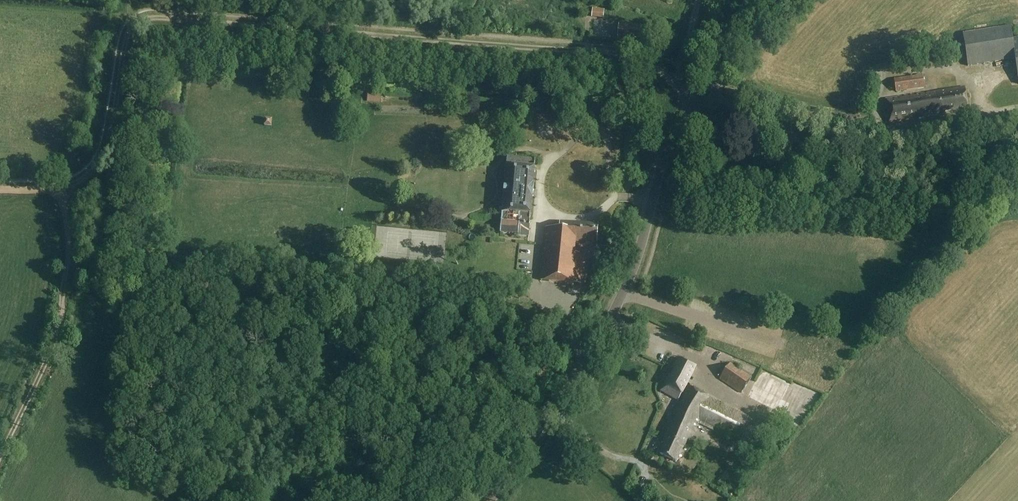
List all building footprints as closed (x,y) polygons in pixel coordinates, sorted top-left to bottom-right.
[(578,8),(576,14),(584,16),(586,11),(578,8)] [(604,10),(593,9),(592,17),(604,18),(604,10)] [(640,39),(642,27),(620,24),(618,40),(624,41),(624,37),(640,39)] [(1013,58),(1017,84),(1017,38),(1011,39),(1008,26),(962,34),(965,50),(966,57),(968,66),(1013,58)] [(890,81),(891,88),(895,87),(896,91),(924,87),(923,74),(895,78),(895,80),(890,81)] [(944,114),(943,111),(967,108),(964,88),(886,100),(889,122),(914,119),(913,115),(920,114),(920,118),(944,114)] [(381,103),(382,94),(368,93),(367,102),(381,103)] [(529,237),(535,160),(507,158),(500,234),(518,235),(518,236),(529,237)] [(597,242),(598,226),(560,223),(559,230),(545,228),(540,281),(580,284),(583,257),(580,254),(575,254),(576,241),(597,242)] [(88,233),(91,241),(96,239),(93,231),(88,233)] [(660,391),(678,401),(696,368),(678,359),(660,391)] [(720,379),(741,392),(751,377),(730,363),(720,379)] [(726,398),(730,389),(704,377),(699,387),(726,398)] [(736,440),(748,417),(711,398),(688,386),(670,422),(672,423),(657,454),(675,463),(687,440),(689,441),(692,434),(693,434),(700,422),(736,440)] [(789,415),(784,412),(777,424),(783,427),(789,415)] [(657,413),(653,426),(663,428),(666,416),(657,413)] [(753,461),(757,454),(751,450),(747,457),(753,461)]
